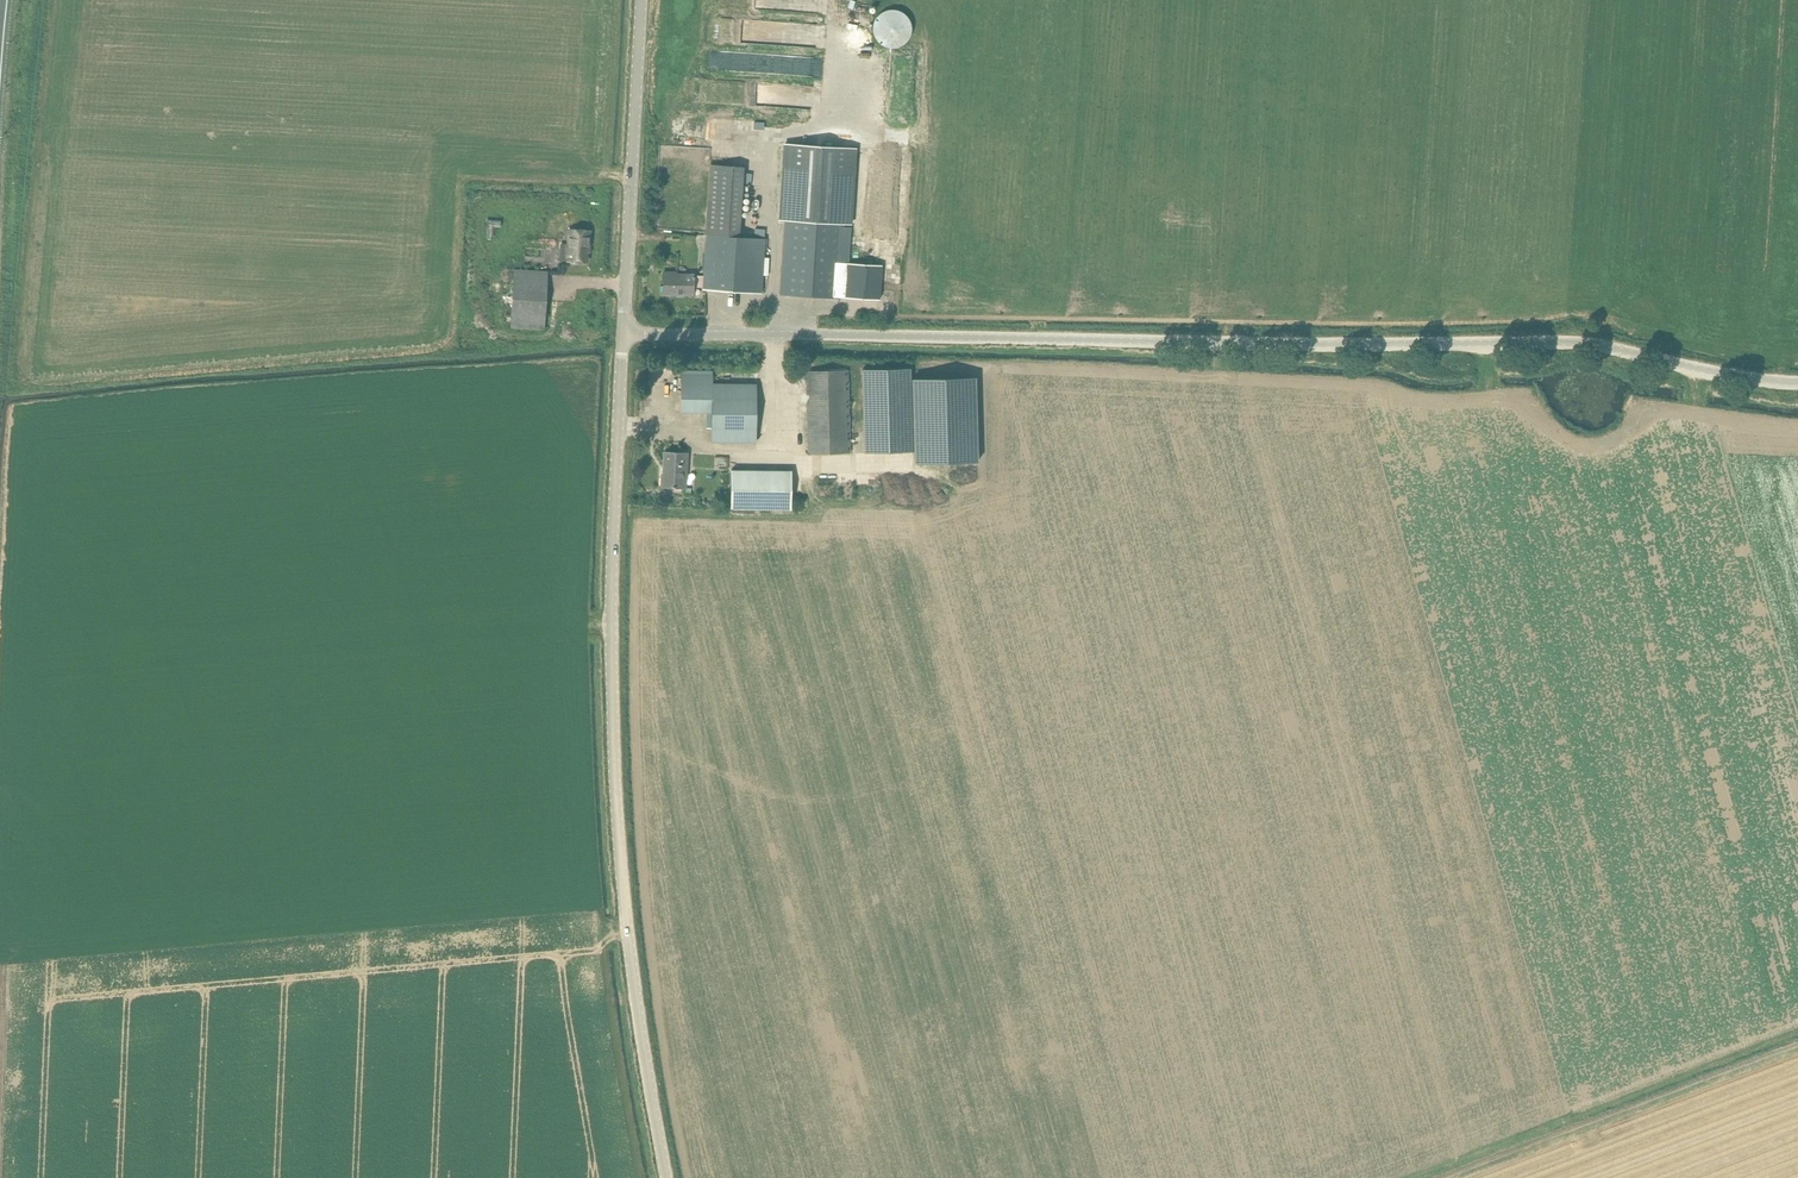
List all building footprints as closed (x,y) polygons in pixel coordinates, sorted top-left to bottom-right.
[(785,143),(780,220),(785,220),(781,282),(780,294),(840,298),(840,297),(883,300),(885,265),(848,263),(850,227),(844,226),(844,224),(850,224),(855,148),(785,143)] [(703,278),(693,277),(694,276),(672,276),(672,273),(663,273),(663,294),(693,294),(693,284),(703,285),(703,289),(761,293),(765,242),(740,241),(743,197),(745,167),(711,165),(703,278)] [(486,237),(494,237),(494,226),(501,226),(501,219),(486,219),(486,237)] [(574,261),(586,262),(587,245),(589,245),(590,231),(578,230),(569,230),(568,239),(569,239),(568,261),(574,261)] [(511,328),(544,330),(548,271),(514,269),(511,328)] [(862,370),(864,452),(912,451),(910,368),(862,370)] [(806,383),(808,455),(851,454),(848,382),(848,370),(806,371),(806,383)] [(681,412),(712,413),(711,442),(756,442),(756,384),(713,384),(713,375),(681,374),(681,412)] [(975,376),(912,378),(915,463),(977,461),(975,376)] [(661,487),(673,487),(685,488),(685,487),(683,487),(684,466),(686,466),(687,453),(665,452),(663,476),(662,476),(661,487)] [(731,470),(731,508),(791,509),(791,471),(731,470)]
